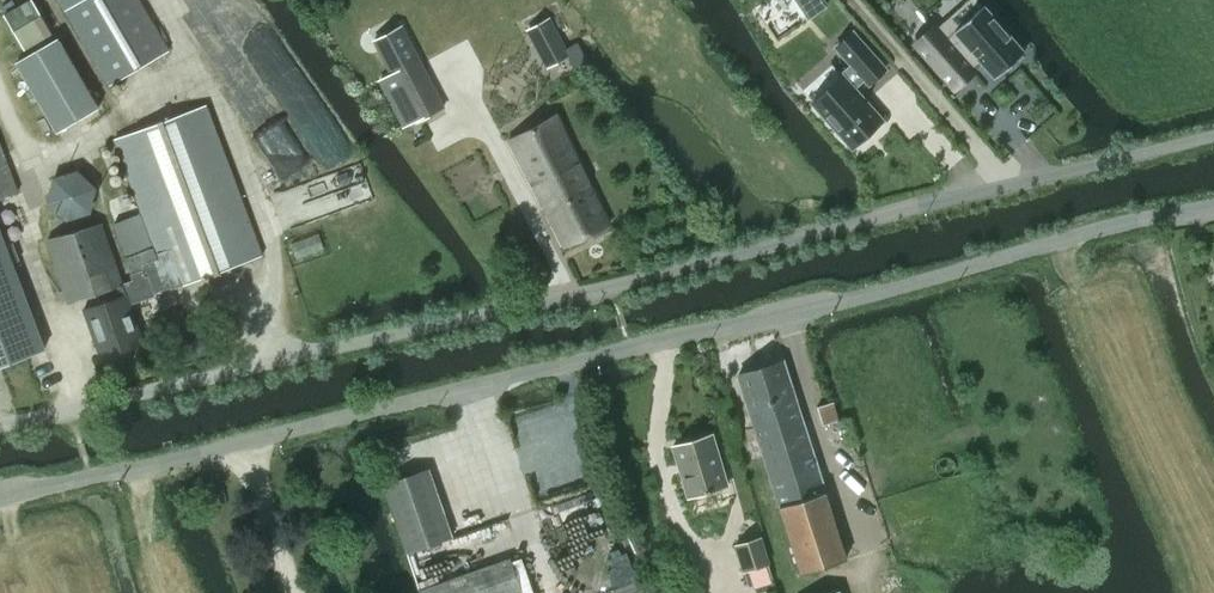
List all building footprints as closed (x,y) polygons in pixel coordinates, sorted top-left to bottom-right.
[(65,8),(110,84),(169,49),(140,0),(79,0),(65,8)] [(827,6),(823,0),(797,0),(809,18),(827,6)] [(934,21),(910,43),(954,93),(978,71),(974,67),(980,62),(993,78),(1022,52),(982,7),(948,37),(934,21)] [(548,17),(526,30),(546,68),(568,56),(574,68),(586,62),(587,61),(577,42),(576,43),(565,49),(548,17)] [(395,29),(373,40),(390,74),(378,80),(402,127),(414,120),(415,122),(425,117),(408,84),(427,73),(409,40),(402,25),(395,29)] [(841,74),(811,100),(852,147),(882,121),(854,88),(865,79),(869,84),(886,69),(852,30),(835,45),(851,63),(840,72),(841,74)] [(76,230),(49,238),(69,303),(101,292),(105,301),(84,309),(101,356),(143,340),(130,302),(155,294),(155,292),(171,286),(171,288),(262,254),(206,104),(114,137),(134,190),(142,212),(115,222),(128,254),(152,244),(153,247),(125,257),(131,274),(133,279),(123,283),(101,222),(87,226),(76,230)] [(610,222),(557,115),(510,138),(563,246),(610,222)] [(19,191),(0,141),(0,198),(19,191)] [(53,177),(48,201),(67,219),(91,212),(96,187),(77,170),(53,177)] [(0,232),(0,365),(44,349),(0,232)] [(849,556),(824,481),(785,359),(739,374),(773,481),(803,573),(849,556)] [(823,425),(838,421),(832,402),(818,406),(823,425)] [(729,484),(714,433),(674,445),(689,496),(707,490),(707,492),(712,491),(711,489),(729,484)] [(407,551),(453,536),(429,468),(384,483),(407,551)] [(453,536),(407,551),(419,589),(466,572),(453,536)] [(737,544),(745,570),(770,562),(762,537),(737,544)] [(510,557),(466,572),(419,589),(420,592),(523,592),(510,557)]
